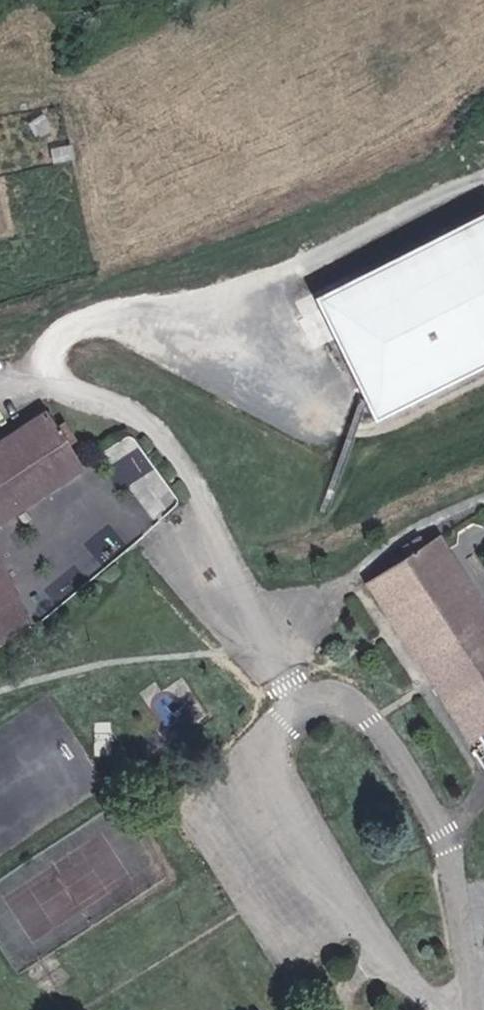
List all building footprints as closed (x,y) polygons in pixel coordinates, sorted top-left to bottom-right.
[(296,304),(356,406),(365,424),(483,361),(483,223),(478,210),(296,304)] [(83,471),(41,412),(6,442),(0,446),(0,523),(83,471)] [(428,538),(423,541),(419,535),(404,545),(407,550),(352,586),(465,743),(473,739),(483,753),(483,604),(428,538)] [(16,594),(0,567),(0,604),(16,594)] [(5,632),(30,617),(16,594),(0,604),(0,636),(5,632)]
